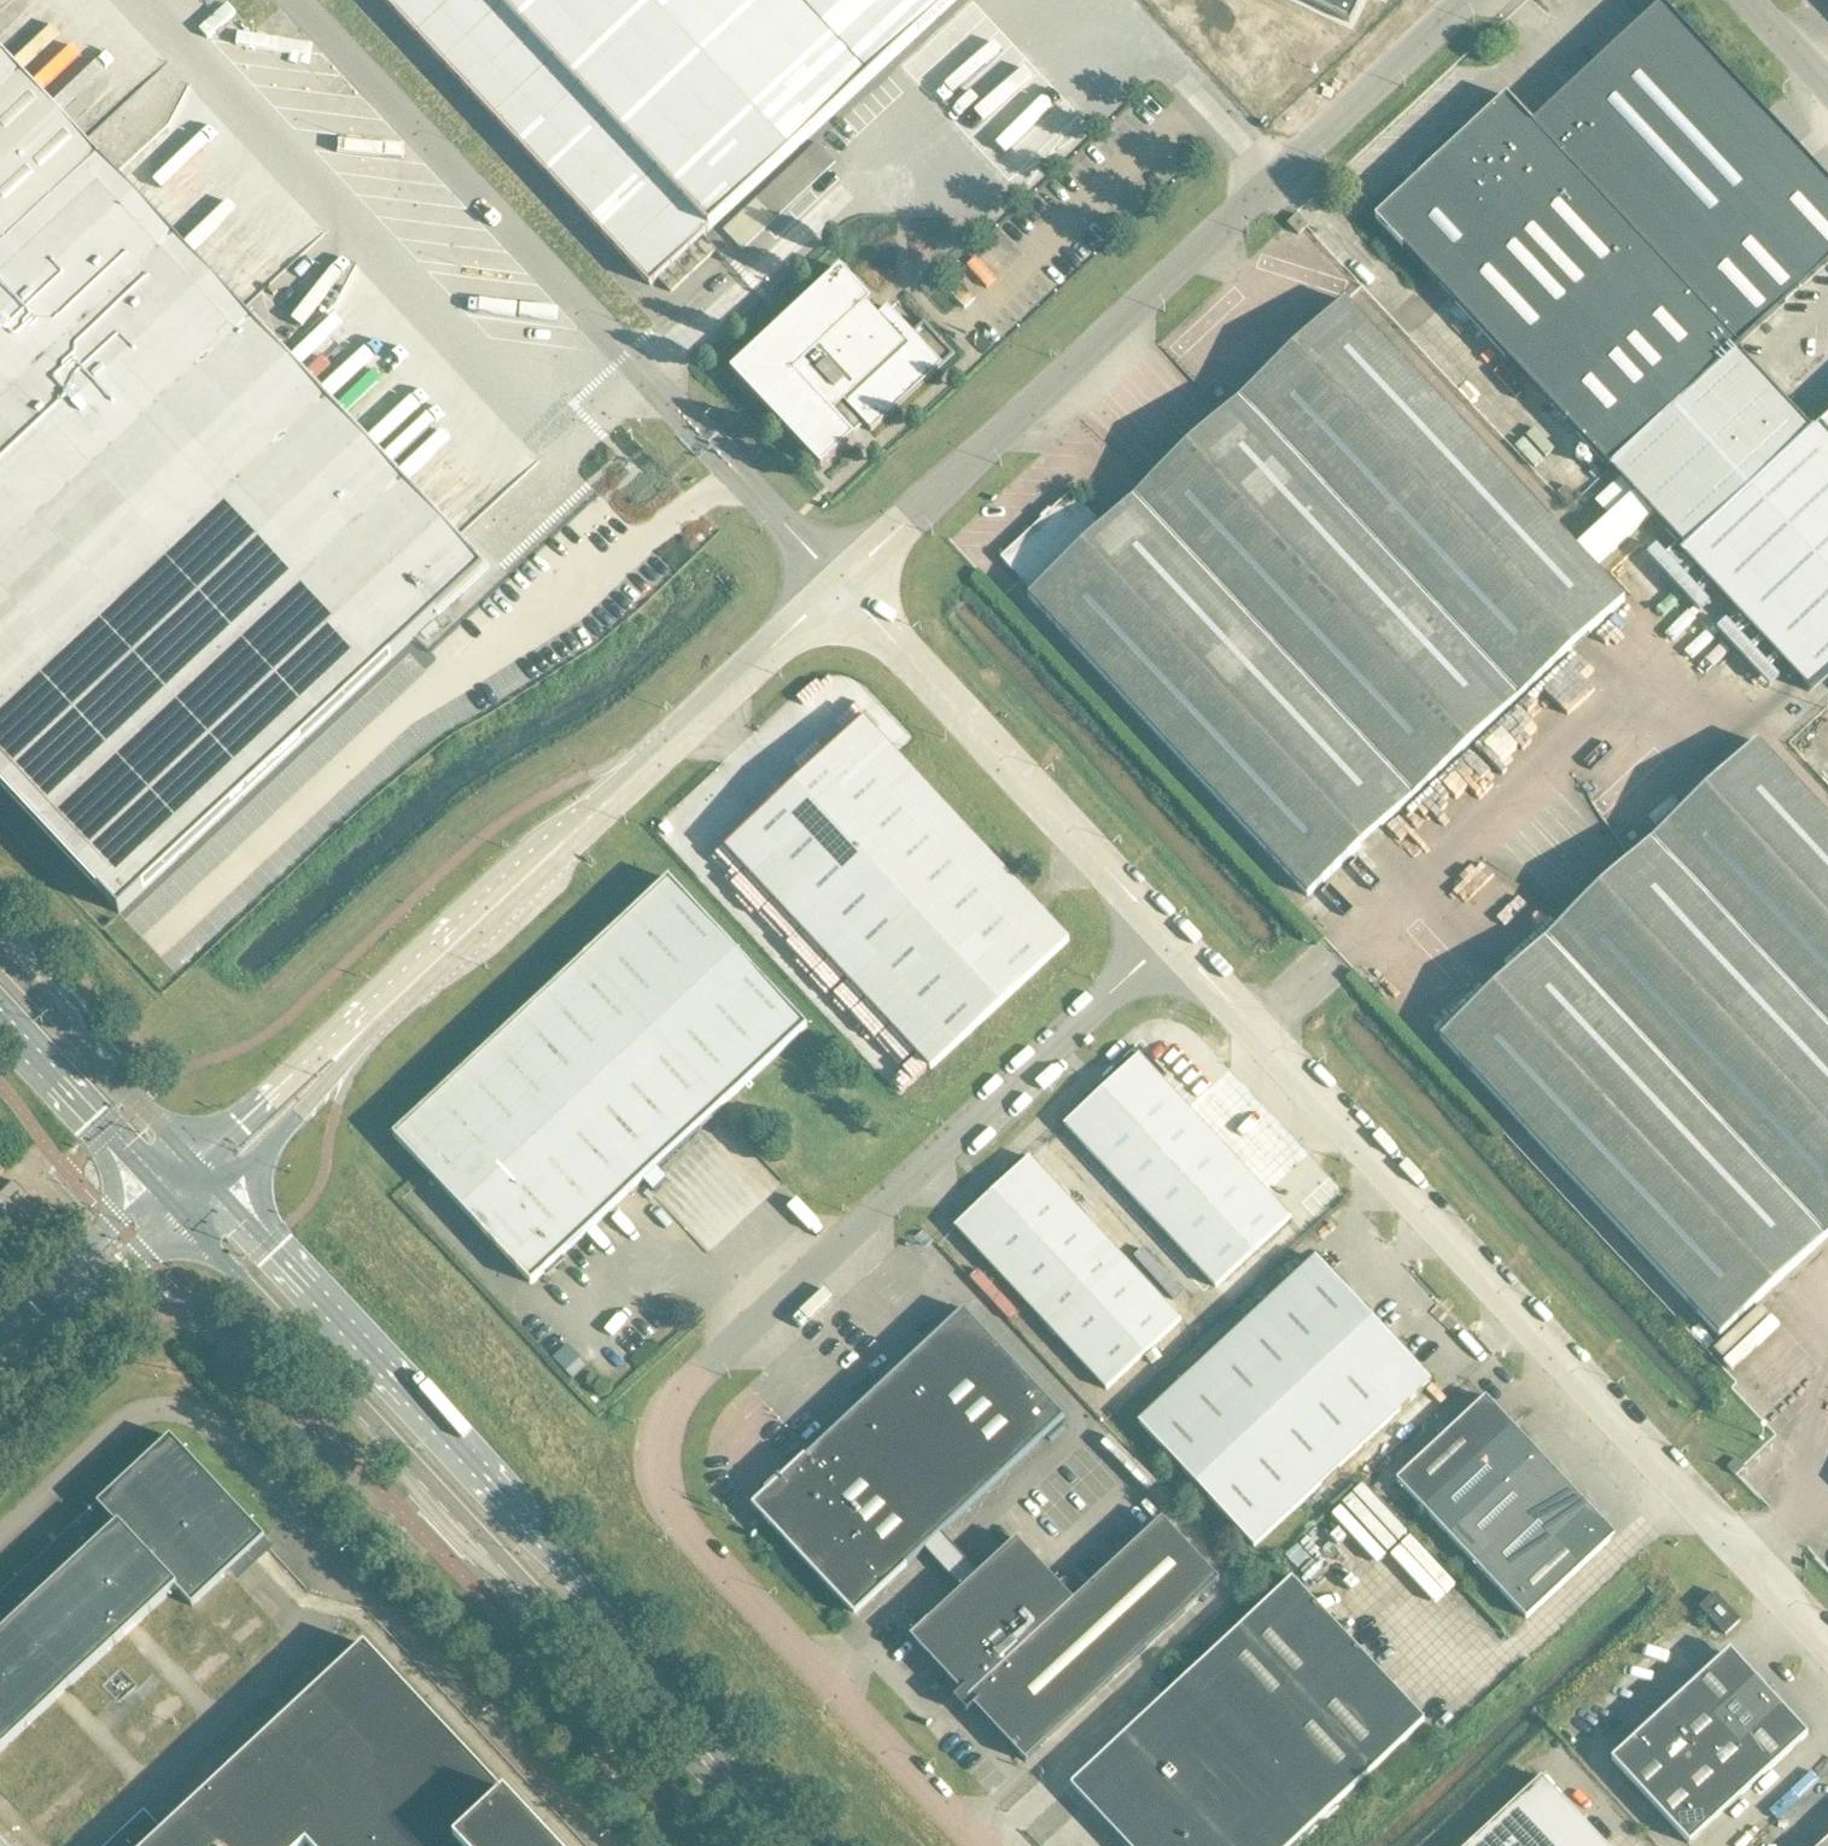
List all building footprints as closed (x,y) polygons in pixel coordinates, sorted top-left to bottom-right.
[(651,286),(659,279),(671,292),(716,250),(704,236),(957,0),(384,0),(651,286)] [(1350,22),(1361,0),(1304,0),(1350,22)] [(1376,218),(1602,462),(1608,469),(1610,470),(1608,472),(1609,473),(1610,471),(1620,481),(1633,495),(1610,517),(1577,548),(1595,568),(1652,515),(1684,550),(1679,554),(1810,693),(1827,676),(1827,418),(1819,426),(1815,430),(1813,428),(1812,430),(1739,351),(1740,349),(1738,347),(1804,286),(1827,263),(1827,181),(1809,160),(1792,142),(1663,4),(1662,3),(1602,59),(1533,124),(1507,96),(1485,117),(1482,114),(1475,118),(1473,120),(1473,123),(1474,127),(1376,218)] [(19,242),(102,164),(0,55),(0,260),(19,242)] [(120,913),(484,573),(103,164),(102,165),(102,164),(19,242),(0,260),(0,785),(120,913)] [(767,190),(724,230),(743,250),(786,210),(767,190)] [(1299,235),(1307,227),(1309,226),(1298,214),(1288,223),(1299,235)] [(872,302),(871,302),(841,269),(731,371),(821,468),(855,437),(853,435),(864,424),(872,432),(955,354),(924,321),(912,333),(888,308),(876,319),(865,308),(872,302)] [(1072,492),(1001,558),(1033,593),(1029,597),(1308,897),(1602,622),(1626,600),(1595,568),(1577,548),(1345,300),(1104,527),(1072,492)] [(1069,941),(1019,888),(864,721),(726,849),(931,1070),(1069,941)] [(1773,759),(1757,742),(1441,1038),(1720,1337),(1827,1236),(1827,817),(1773,759)] [(669,879),(394,1136),(532,1284),(807,1027),(669,879)] [(1139,1056),(1065,1125),(1216,1288),(1291,1219),(1139,1056)] [(1107,1390),(1181,1321),(1030,1158),(955,1227),(1107,1390)] [(1316,1259),(1139,1424),(1180,1468),(1255,1548),(1432,1383),(1316,1259)] [(978,1575),(940,1534),(1064,1418),(964,1311),(806,1458),(805,1457),(752,1506),(855,1616),(908,1567),(907,1566),(925,1549),(962,1590),(978,1575)] [(1397,1481),(1423,1509),(1514,1424),(1513,1423),(1507,1429),(1495,1416),(1500,1412),(1486,1397),(1397,1481)] [(1423,1509),(1449,1536),(1539,1451),(1532,1456),(1521,1444),(1526,1439),(1513,1425),(1514,1424),(1423,1509)] [(96,1664),(100,1660),(156,1608),(176,1589),(193,1606),(266,1539),(171,1437),(0,1596),(0,1753),(96,1664)] [(1540,1452),(1539,1451),(1449,1536),(1475,1564),(1565,1479),(1564,1478),(1558,1484),(1547,1471),(1551,1467),(1538,1453),(1540,1452)] [(1736,1476),(1737,1475),(1745,1467),(1744,1466),(1736,1458),(1728,1467),(1736,1476)] [(1475,1564),(1500,1591),(1591,1506),(1590,1506),(1584,1511),(1572,1499),(1577,1494),(1564,1480),(1565,1479),(1475,1564)] [(1527,1619),(1602,1548),(1612,1539),(1610,1538),(1609,1539),(1598,1526),(1603,1522),(1590,1508),(1591,1507),(1591,1506),(1500,1591),(1527,1619)] [(1163,1520),(1074,1602),(961,1707),(967,1714),(975,1707),(1026,1762),(1221,1581),(1163,1520)] [(961,1707),(1074,1602),(1017,1540),(978,1575),(962,1590),(911,1638),(961,1692),(954,1699),(961,1707)] [(1127,1845),(1292,1845),(1426,1721),(1293,1579),(1071,1786),(1127,1845)] [(1741,1621),(1715,1593),(1700,1607),(1726,1635),(1741,1621)] [(307,1843),(310,1845),(552,1845),(507,1798),(508,1798),(365,1645),(164,1832),(145,1812),(108,1845),(304,1845),(307,1843)] [(1730,1650),(1687,1690),(1713,1718),(1757,1678),(1730,1650)] [(1713,1718),(1726,1732),(1739,1746),(1782,1706),(1757,1678),(1713,1718)] [(1662,1713),(1701,1755),(1726,1732),(1713,1718),(1687,1690),(1662,1713)] [(1782,1706),(1739,1746),(1765,1775),(1809,1735),(1782,1706)] [(1662,1713),(1637,1736),(1676,1778),(1701,1755),(1662,1713)] [(1726,1732),(1701,1755),(1740,1798),(1765,1775),(1739,1746),(1726,1732)] [(1651,1802),(1676,1778),(1637,1736),(1612,1759),(1651,1802)] [(1701,1755),(1676,1778),(1716,1821),(1740,1798),(1701,1755)] [(1542,1777),(1469,1845),(1607,1845),(1542,1777)] [(1716,1821),(1676,1778),(1651,1802),(1690,1844),(1716,1821)]
